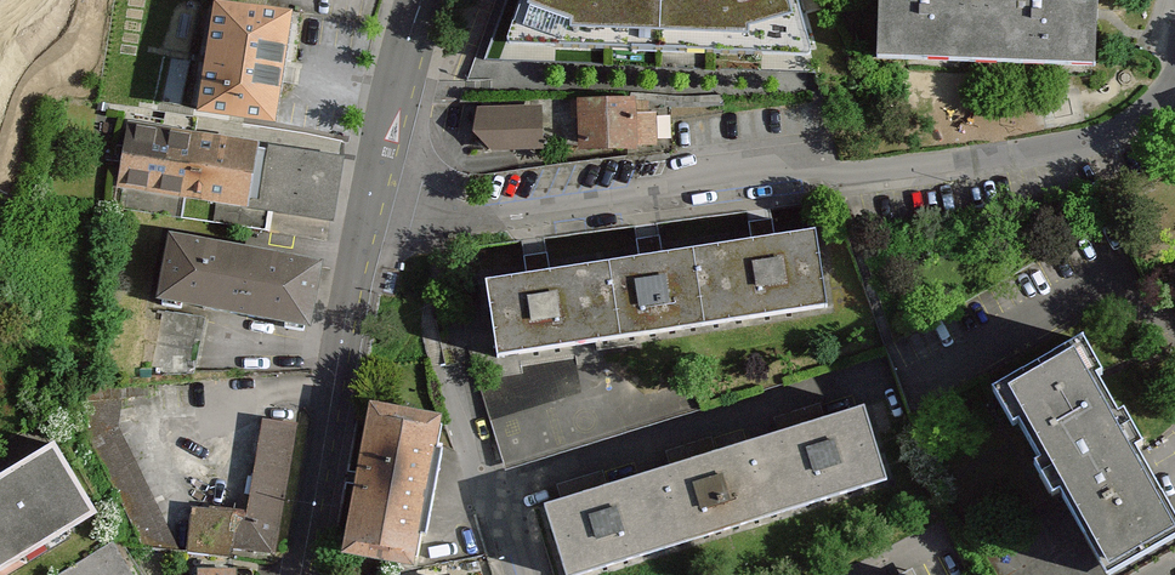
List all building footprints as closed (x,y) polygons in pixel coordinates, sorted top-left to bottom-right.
[(726,46),(748,47),(752,63),(810,65),(793,0),(523,0),(501,59),(559,63),(568,41),(593,42),(726,46)] [(875,61),(1093,72),(1097,0),(878,0),(875,61)] [(293,26),(214,14),(196,127),(275,139),(293,26)] [(637,100),(577,102),(579,158),(638,156),(658,156),(657,115),(637,116),(637,100)] [(542,108),(477,110),(478,156),(543,155),(542,108)] [(343,163),(126,123),(114,189),(331,228),(343,163)] [(491,360),(825,312),(814,234),(480,283),(491,360)] [(153,305),(307,329),(317,265),(164,240),(153,305)] [(1174,542),(1174,509),(1083,343),(989,395),(1089,574),(1115,574),(1174,542)] [(488,385),(511,463),(614,433),(599,384),(513,409),(504,380),(488,385)] [(367,389),(340,544),(421,558),(448,403),(367,389)] [(884,485),(861,412),(540,510),(560,574),(591,574),(884,485)] [(275,553),(296,421),(264,413),(244,510),(190,505),(187,554),(275,553)] [(100,532),(56,456),(0,488),(0,574),(25,574),(100,532)]
